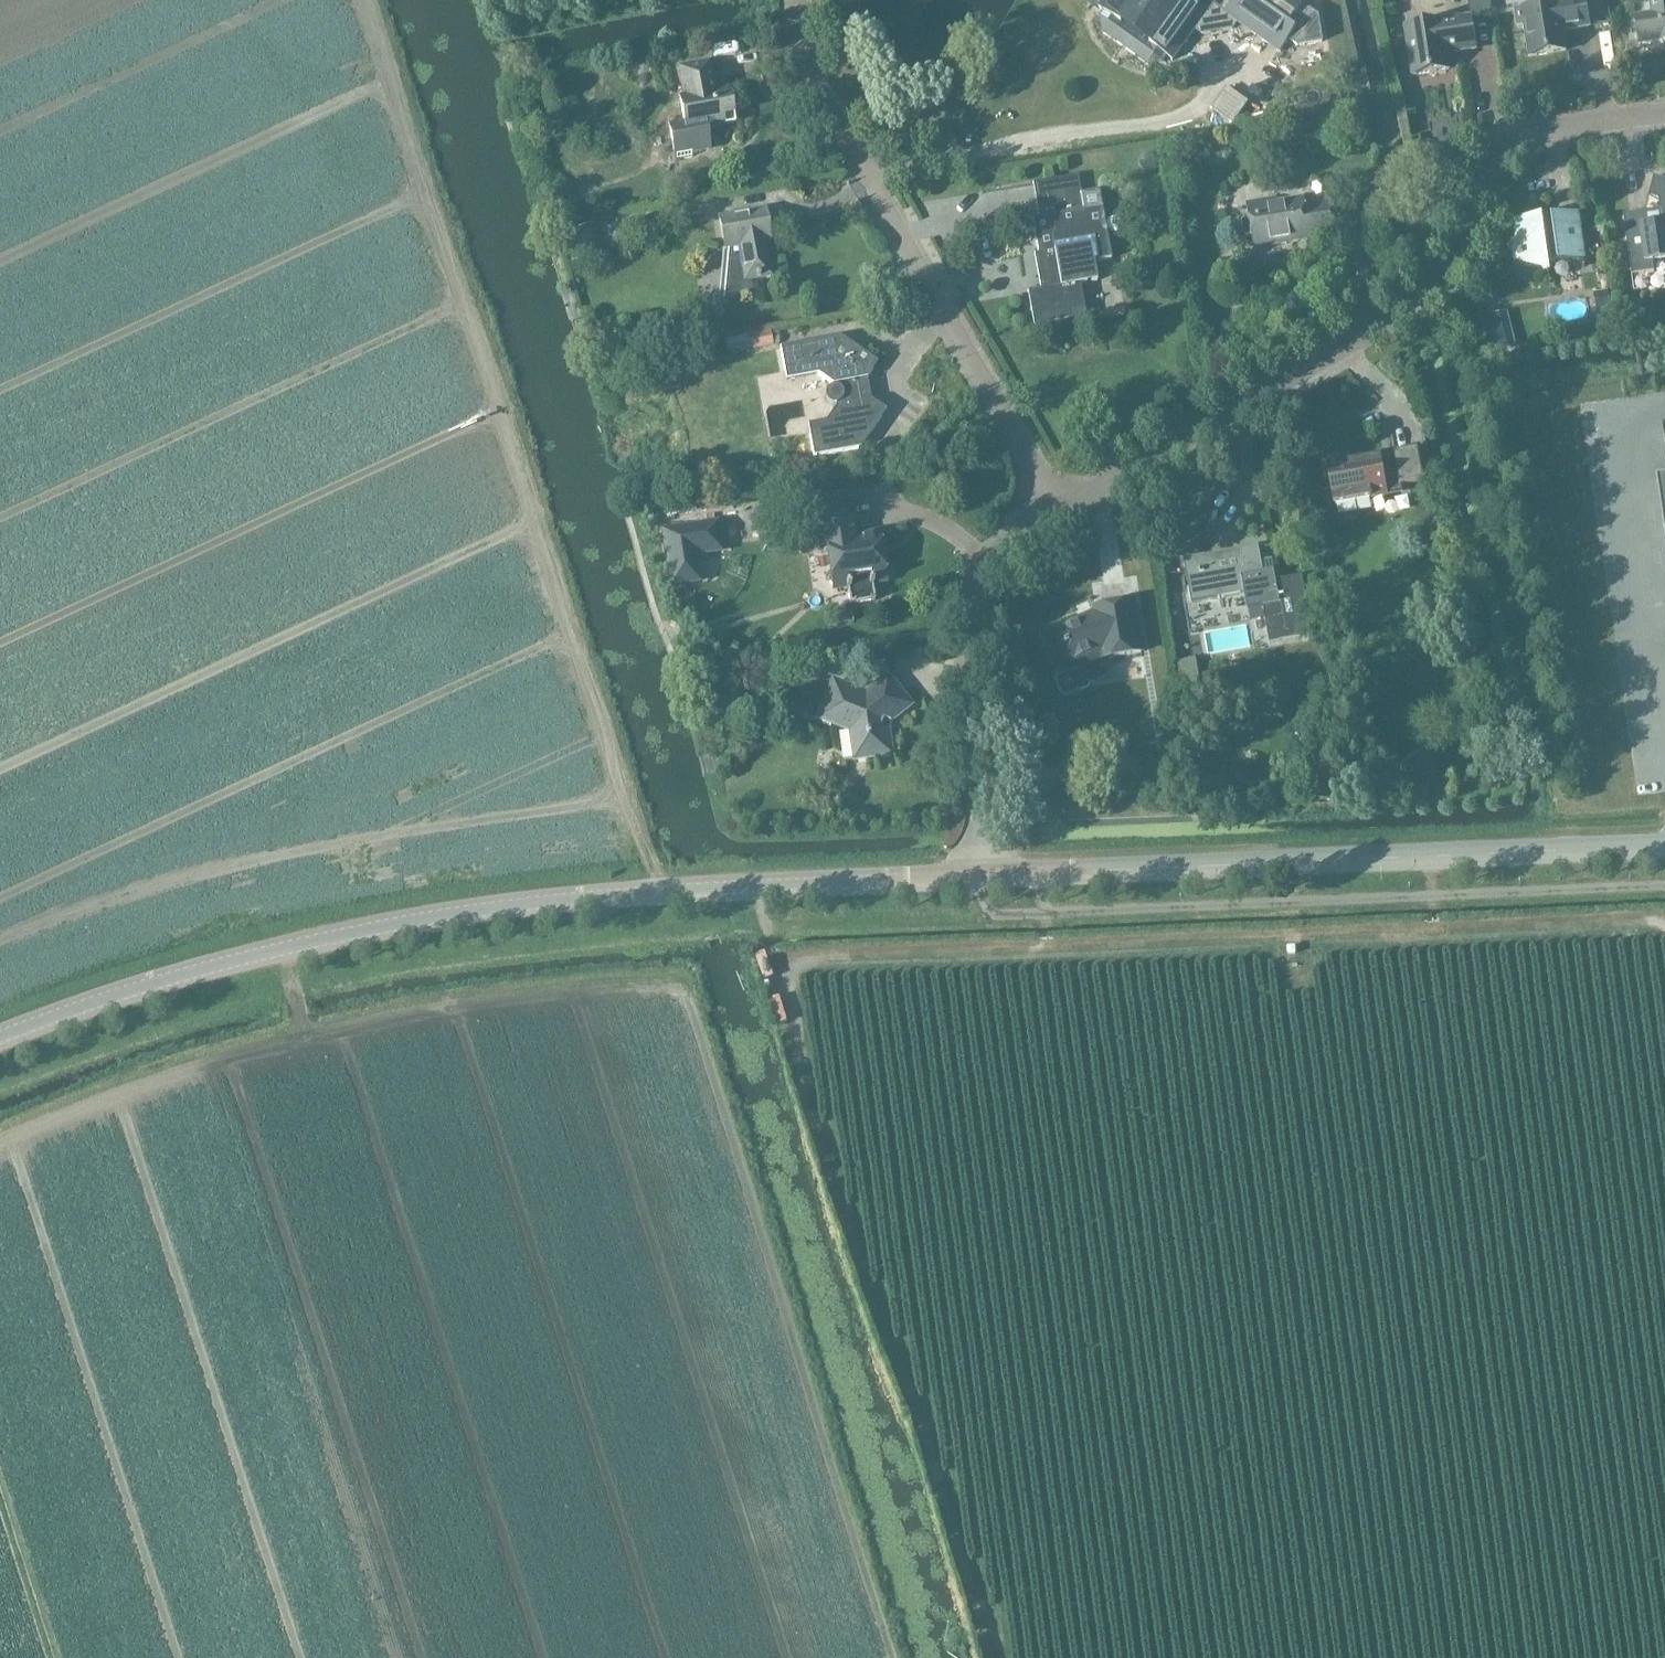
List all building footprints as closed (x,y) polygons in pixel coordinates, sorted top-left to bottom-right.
[(1302,5),(1306,0),(1235,0),(1226,13),(1213,4),(1207,11),(1198,5),(1197,0),(1155,0),(1172,12),(1151,42),(1122,22),(1138,0),(1104,0),(1099,8),(1101,10),(1097,15),(1099,29),(1148,64),(1162,62),(1166,56),(1172,60),(1194,29),(1203,35),(1232,31),(1238,22),(1280,52),(1288,40),(1297,46),(1322,41),(1318,16),(1302,5)] [(1558,3),(1515,10),(1517,26),(1524,25),(1529,56),(1566,51),(1563,30),(1589,27),(1585,0),(1569,0),(1570,1),(1558,3)] [(1652,14),(1634,17),(1638,44),(1664,40),(1664,0),(1650,0),(1652,14)] [(1446,53),(1475,49),(1470,17),(1446,21),(1446,20),(1405,27),(1412,75),(1449,69),(1446,53)] [(679,99),(684,124),(669,127),(675,160),(676,160),(676,159),(691,157),(691,152),(709,149),(705,129),(733,124),(727,90),(715,92),(710,62),(678,68),(684,98),(679,99)] [(1232,122),(1246,103),(1227,89),(1213,108),(1232,122)] [(1044,289),(1027,292),(1027,293),(1031,293),(1037,325),(1033,325),(1033,327),(1085,317),(1085,316),(1080,317),(1075,284),(1097,281),(1096,280),(1092,281),(1088,263),(1111,259),(1098,191),(1081,194),(1078,175),(1032,183),(1032,185),(1037,184),(1043,217),(1032,219),(1044,289)] [(1654,177),(1648,198),(1659,200),(1661,221),(1647,223),(1645,213),(1623,216),(1631,276),(1654,272),(1652,261),(1664,260),(1664,180),(1654,177)] [(1309,243),(1337,238),(1331,206),(1305,210),(1303,201),(1276,205),(1275,198),(1247,203),(1250,220),(1244,221),(1242,224),(1244,236),(1247,238),(1270,234),(1271,244),(1274,246),(1286,244),(1288,241),(1308,238),(1309,243)] [(724,249),(732,247),(734,256),(723,258),(727,297),(750,292),(748,280),(771,276),(765,242),(770,241),(764,210),(719,218),(724,249)] [(1577,215),(1514,224),(1517,242),(1516,247),(1515,251),(1516,256),(1518,260),(1521,263),(1526,265),(1530,265),(1535,265),(1547,270),(1548,270),(1547,264),(1584,259),(1577,215)] [(750,336),(751,353),(773,352),(772,335),(750,336)] [(834,405),(835,405),(836,407),(826,421),(807,425),(813,457),(860,448),(881,418),(879,406),(870,400),(866,379),(873,370),(870,358),(840,337),(780,348),(786,380),(817,374),(831,384),(832,386),(830,387),(828,388),(826,390),(825,391),(825,393),(824,395),(824,396),(825,398),(825,399),(826,401),(827,402),(828,403),(830,404),(832,405),(834,405)] [(1401,485),(1432,479),(1427,448),(1347,463),(1346,456),(1325,460),(1334,505),(1388,495),(1388,494),(1402,491),(1401,485)] [(847,586),(849,604),(874,601),(872,585),(873,585),(873,582),(884,581),(877,534),(855,537),(850,504),(816,509),(821,543),(827,542),(834,588),(847,586)] [(720,550),(716,524),(664,532),(672,585),(693,581),(689,555),(720,550)] [(1269,644),(1313,636),(1302,576),(1276,581),(1274,571),(1263,573),(1258,546),(1183,560),(1191,603),(1244,594),(1247,609),(1262,607),(1269,644)] [(1061,674),(1080,666),(1083,675),(1092,679),(1103,674),(1106,669),(1105,658),(1141,652),(1133,602),(1095,608),(1096,613),(1080,622),(1077,617),(1044,630),(1061,674)] [(1151,626),(1140,628),(1145,656),(1156,654),(1151,626)] [(891,725),(911,705),(889,677),(866,694),(834,682),(820,719),(852,731),(856,759),(892,754),(891,725)]
